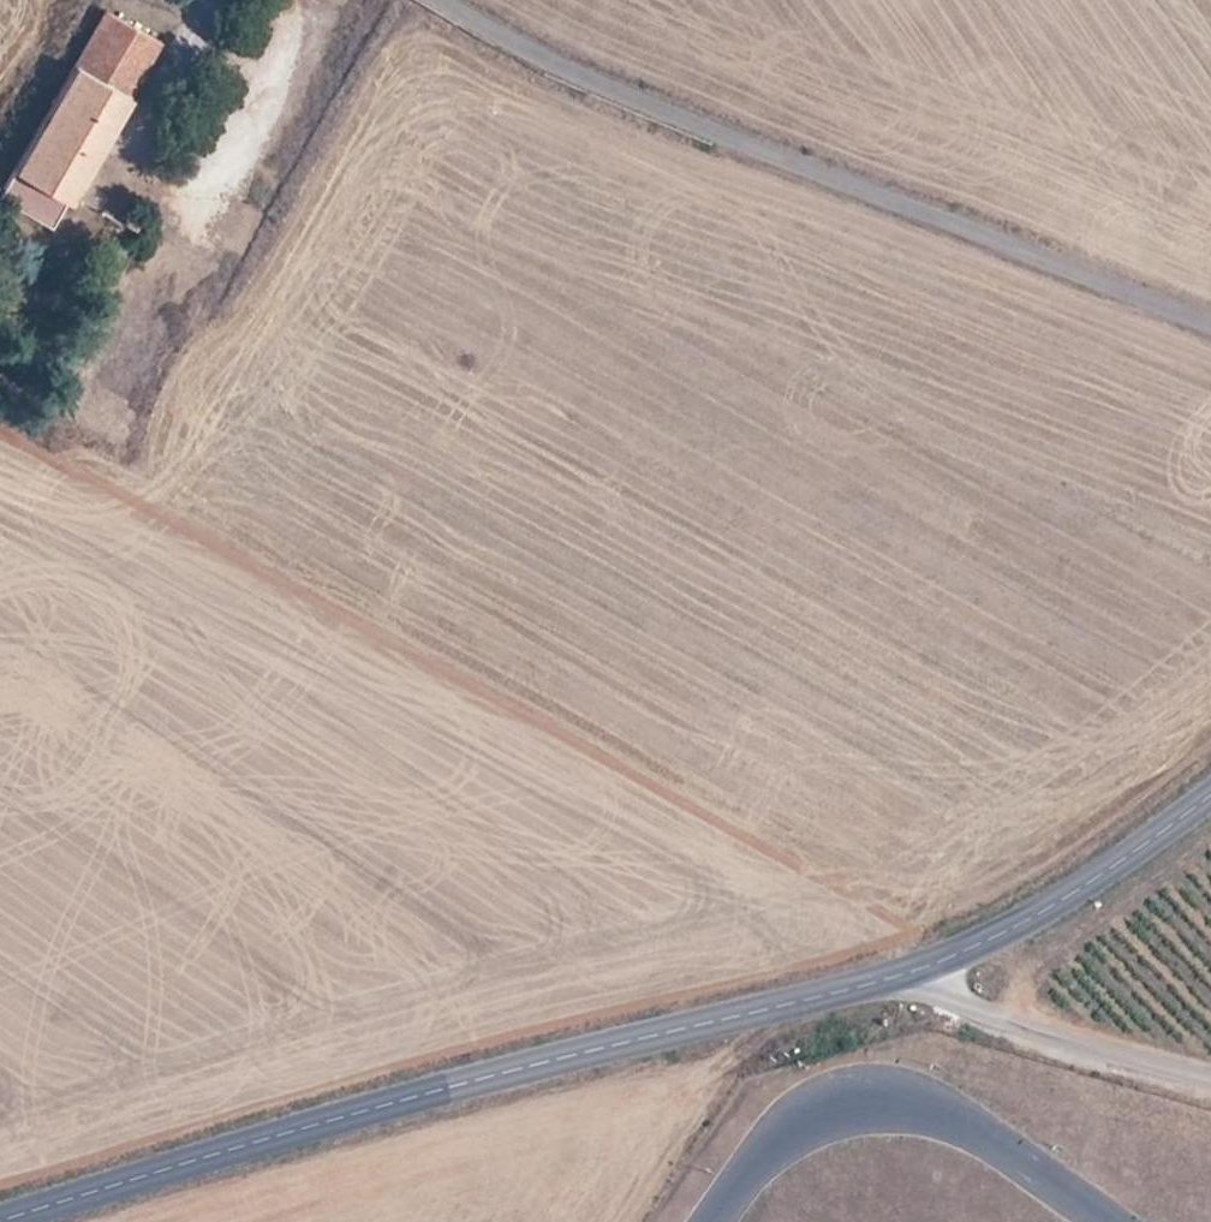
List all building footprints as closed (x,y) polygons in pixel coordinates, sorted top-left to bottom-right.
[(52,227),(157,41),(103,11),(0,197),(0,198),(52,227)]
